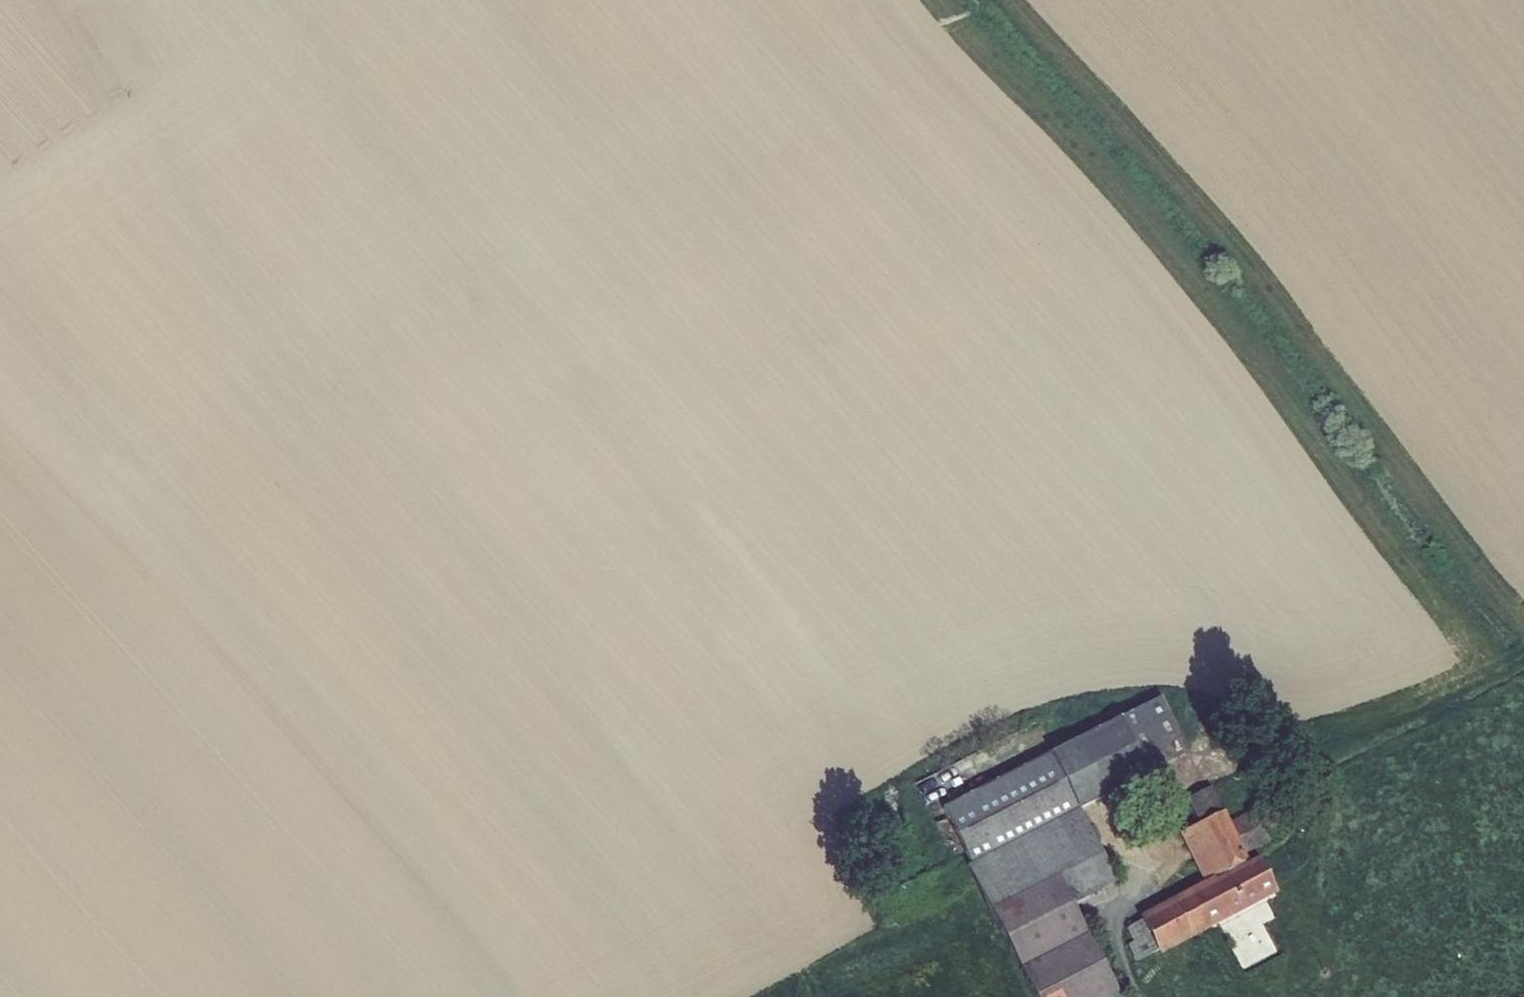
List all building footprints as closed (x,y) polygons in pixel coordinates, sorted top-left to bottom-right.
[(1147,772),(1189,751),(1161,696),(1119,717),(1147,772)] [(1079,807),(1147,772),(1119,717),(1050,752),(1078,807),(1079,807)] [(1078,807),(1050,752),(943,806),(971,862),(966,864),(1035,996),(1120,996),(1072,904),(1117,881),(1079,807),(1078,807)] [(1187,799),(1199,822),(1224,810),(1210,787),(1187,799)] [(1255,808),(1230,821),(1245,853),(1271,841),(1255,808)] [(1157,949),(1160,954),(1277,892),(1258,856),(1249,860),(1245,853),(1230,821),(1224,810),(1199,822),(1180,832),(1203,880),(1139,914),(1141,919),(1157,949)] [(1136,960),(1157,949),(1141,919),(1125,927),(1133,941),(1127,944),(1136,960)]
